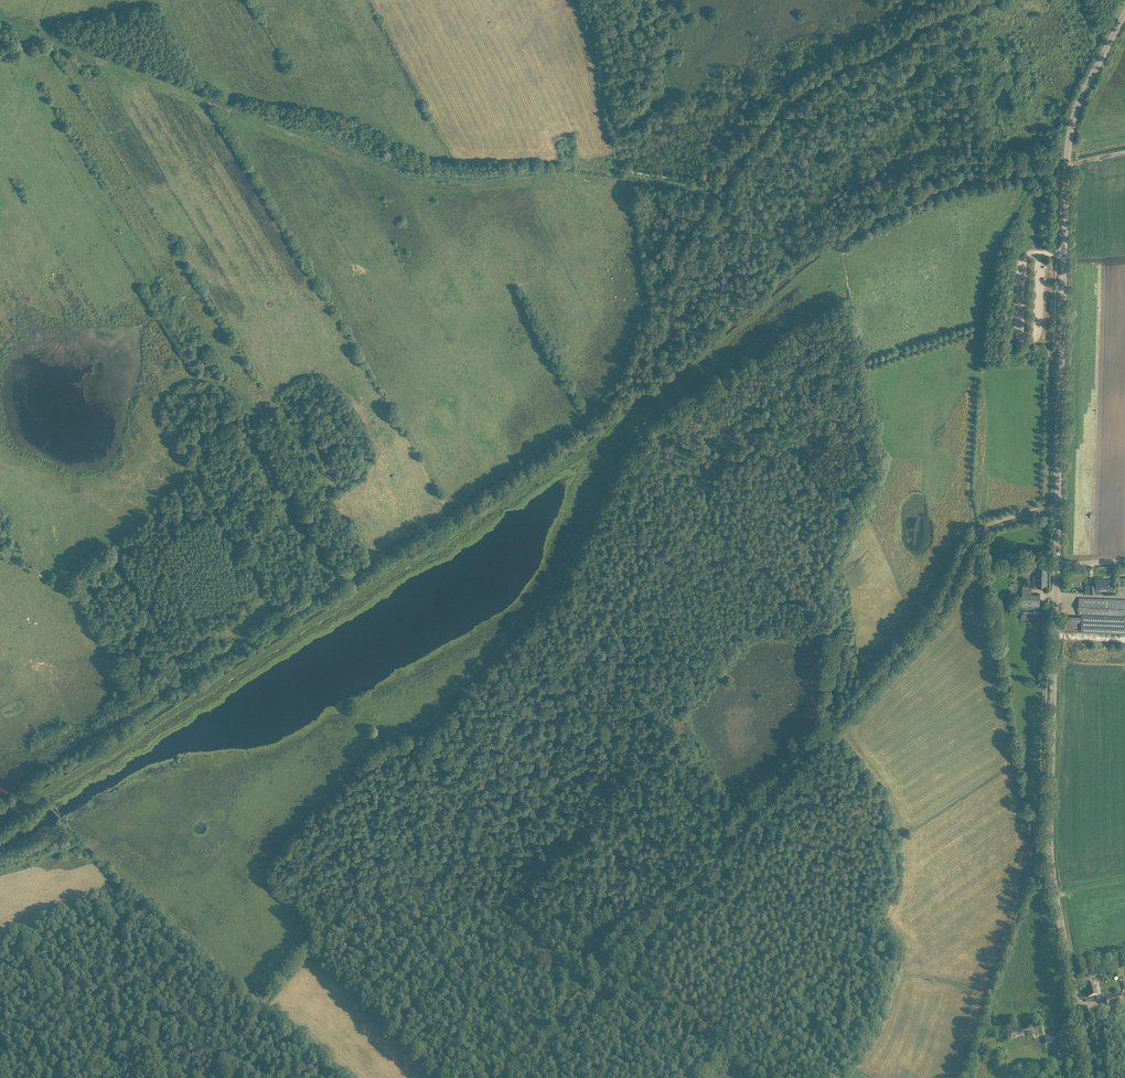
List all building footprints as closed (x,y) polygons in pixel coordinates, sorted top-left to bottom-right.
[(1032,585),(1041,585),(1047,586),(1047,573),(1046,573),(1046,566),(1041,566),(1037,566),(1036,576),(1033,576),(1032,585)] [(1090,593),(1095,593),(1101,593),(1101,588),(1109,588),(1109,579),(1102,579),(1100,579),(1100,578),(1096,579),(1096,584),(1095,584),(1090,584),(1090,593)] [(1021,608),(1034,608),(1039,609),(1040,594),(1031,594),(1031,587),(1022,586),(1022,594),(1021,608)] [(1124,616),(1124,599),(1079,597),(1078,614),(1124,616)] [(1081,632),(1124,633),(1124,617),(1081,615),(1081,632)] [(1067,616),(1066,627),(1080,628),(1080,617),(1067,616)] [(1089,997),(1094,996),(1098,995),(1094,982),(1086,985),(1089,997)] [(1108,1007),(1113,1006),(1123,1003),(1120,994),(1111,997),(1105,998),(1108,1007)] [(1059,1034),(1046,1036),(1047,1044),(1055,1042),(1057,1048),(1056,1048),(1058,1062),(1062,1061),(1062,1062),(1064,1061),(1063,1061),(1067,1060),(1066,1052),(1067,1052),(1066,1046),(1061,1047),(1059,1041),(1060,1041),(1059,1034)]
